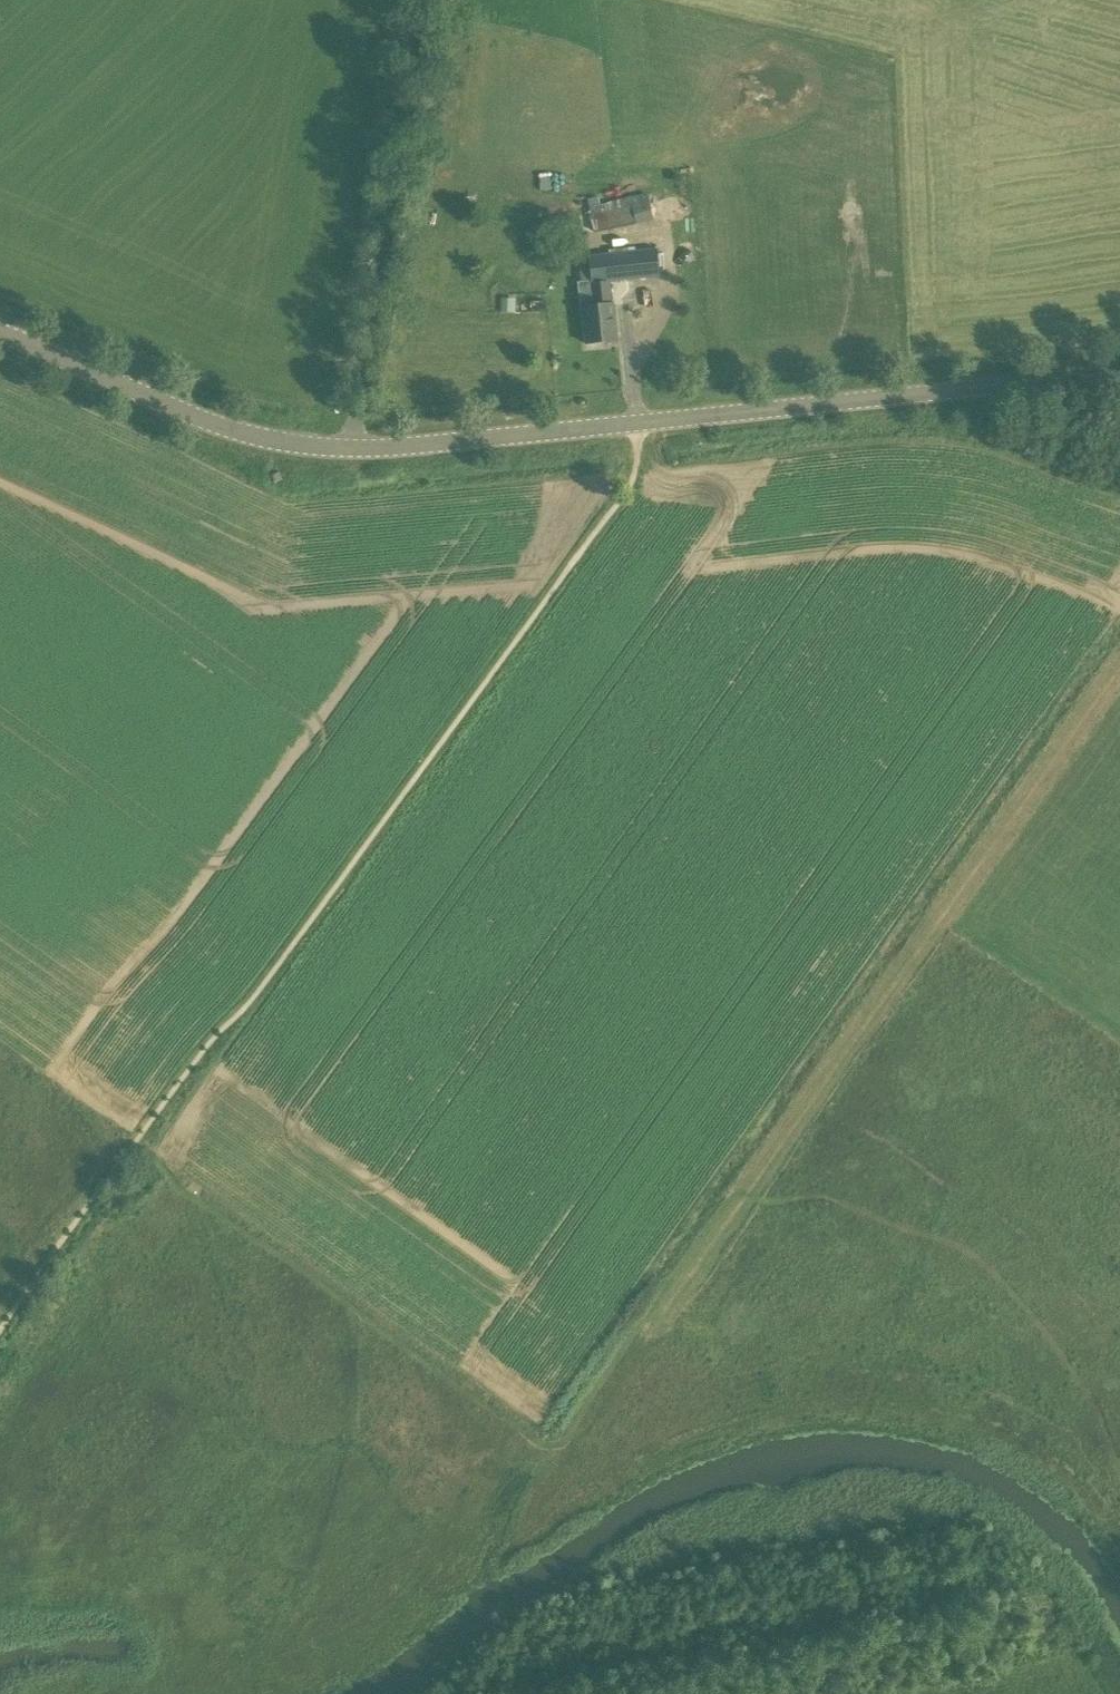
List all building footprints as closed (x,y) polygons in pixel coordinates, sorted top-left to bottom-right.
[(593,233),(653,220),(647,193),(600,204),(600,205),(588,208),(593,233)] [(612,303),(610,282),(659,277),(656,248),(587,256),(589,269),(580,270),(581,282),(577,282),(579,307),(581,306),(585,345),(617,341),(613,303),(612,303)]
